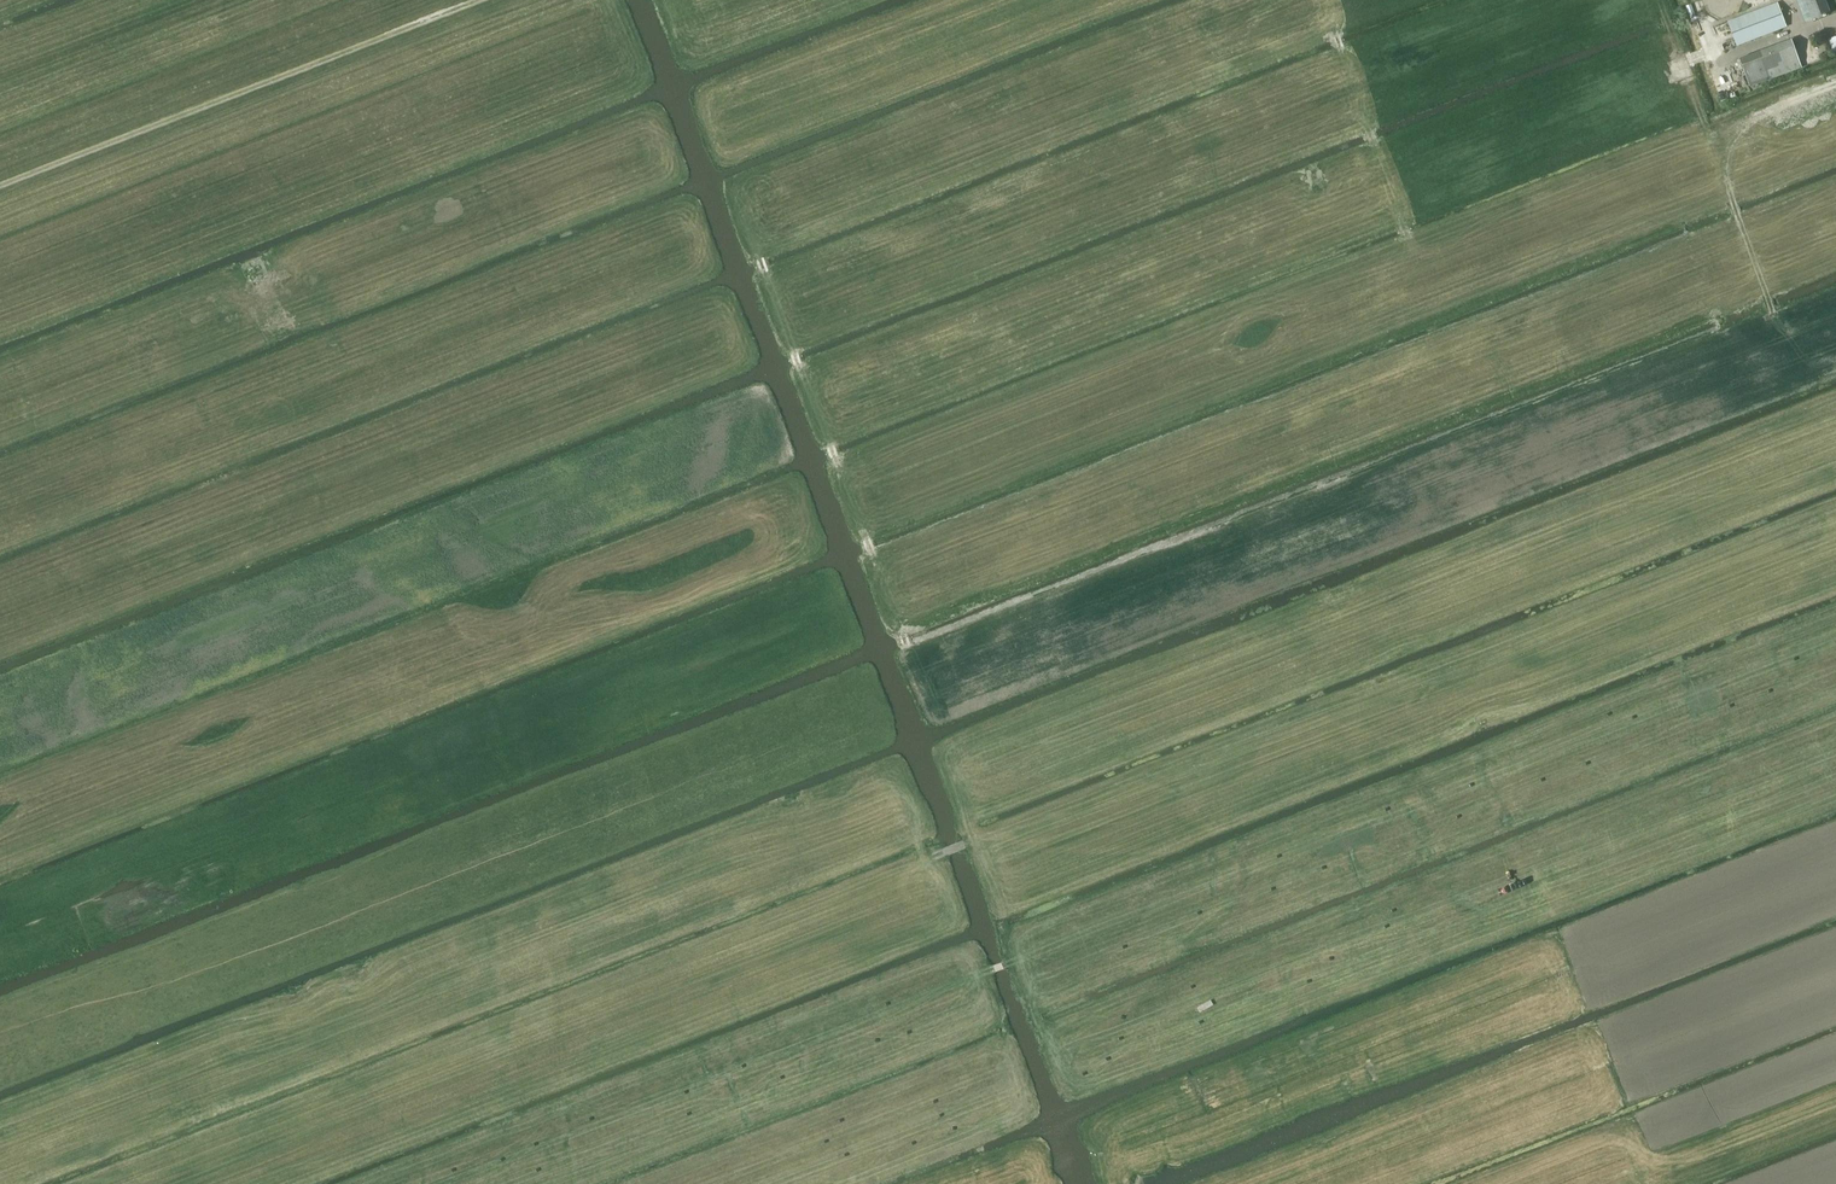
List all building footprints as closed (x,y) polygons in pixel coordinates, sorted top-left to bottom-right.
[(1826,0),(1806,0),(1813,20),(1823,16),(1824,17),(1826,16),(1826,15),(1831,13),(1826,0)] [(1787,26),(1778,3),(1716,27),(1725,50),(1787,26)] [(1691,4),(1687,6),(1691,17),(1695,16),(1691,4)] [(1802,67),(1792,40),(1740,59),(1750,86),(1802,67)]
